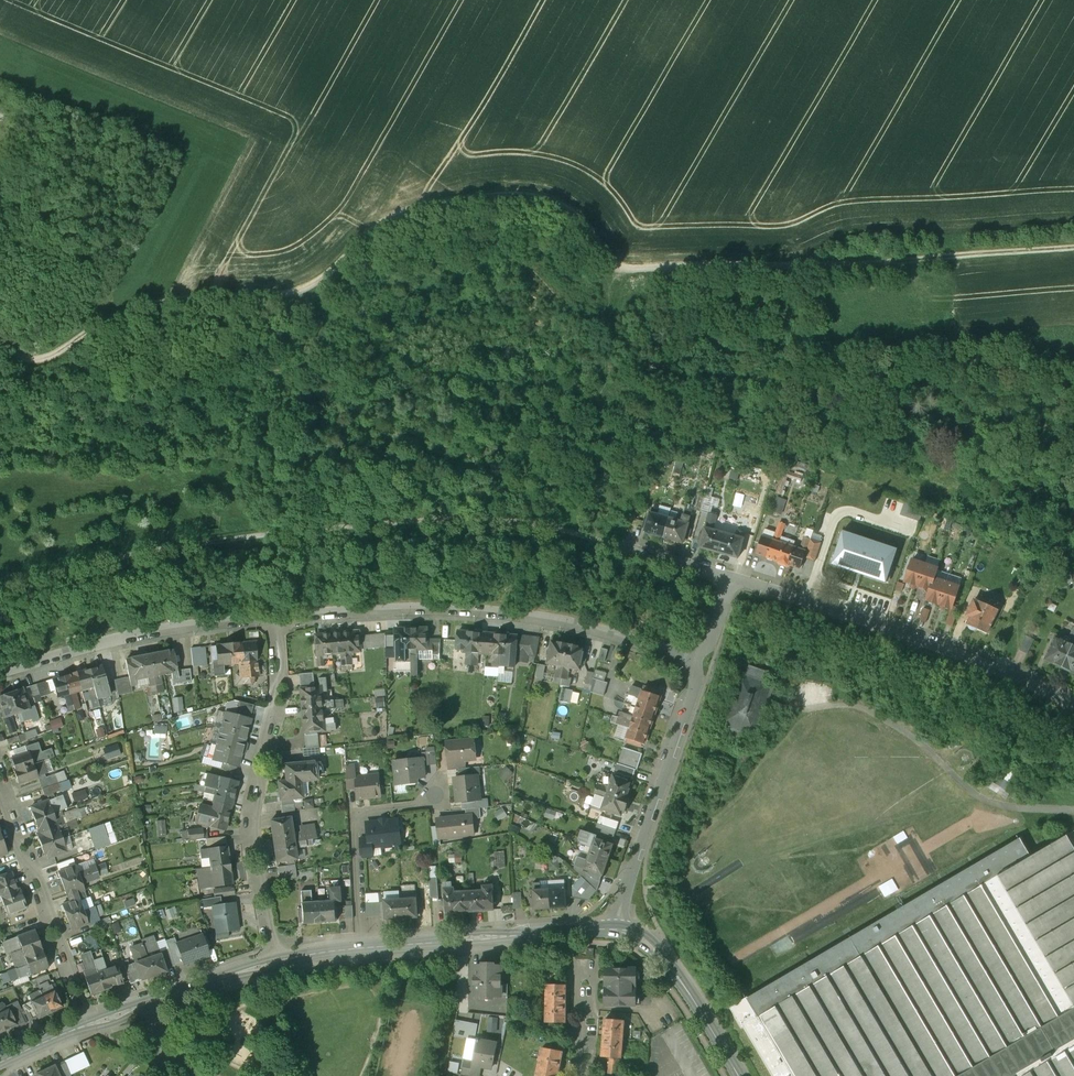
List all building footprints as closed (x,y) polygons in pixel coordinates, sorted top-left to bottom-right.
[(791,459),(788,466),(802,470),(804,464),(791,459)] [(753,481),(755,469),(733,464),(730,476),(753,481)] [(667,478),(661,476),(659,482),(665,484),(667,478)] [(699,493),(695,505),(693,504),(692,509),(700,511),(705,494),(699,493)] [(777,495),(774,511),(784,513),(788,498),(777,495)] [(923,509),(904,502),(900,514),(919,521),(923,509)] [(691,512),(685,510),(681,521),(688,523),(691,512)] [(650,513),(648,518),(646,526),(644,532),(664,537),(669,518),(650,513)] [(681,521),(669,518),(664,537),(683,542),(684,537),(687,529),(688,523),(681,521)] [(777,527),(773,540),(778,542),(783,529),(777,527)] [(705,528),(703,533),(700,532),(698,540),(701,541),(699,547),(718,552),(724,533),(712,530),(705,528)] [(897,549),(843,531),(831,564),(886,582),(897,549)] [(736,536),(724,533),(718,552),(738,557),(739,552),(742,553),(744,545),(741,544),(743,538),(742,538),(736,536)] [(902,547),(904,537),(891,534),(888,544),(902,547)] [(762,536),(757,554),(767,557),(773,540),(762,536)] [(810,539),(804,537),(800,549),(805,551),(810,539)] [(795,542),(785,538),(783,543),(793,547),(795,542)] [(821,542),(810,539),(805,551),(803,557),(815,561),(821,542)] [(778,542),(773,540),(767,557),(778,561),(778,562),(779,563),(786,566),(788,565),(788,564),(787,564),(793,547),(783,543),(778,542)] [(793,547),(787,564),(788,564),(799,568),(803,557),(805,551),(800,549),(793,547)] [(1053,562),(1046,559),(1041,573),(1048,575),(1053,562)] [(924,564),(912,560),(909,566),(908,566),(906,572),(907,572),(904,582),(917,586),(924,564)] [(924,564),(917,586),(929,590),(933,578),(934,578),(937,568),(924,564)] [(1062,574),(1055,571),(1049,583),(1056,586),(1062,574)] [(934,578),(933,578),(929,590),(926,600),(938,604),(946,582),(934,578)] [(1020,578),(1015,589),(1020,592),(1026,581),(1020,578)] [(904,582),(898,580),(895,589),(901,591),(904,582)] [(959,586),(946,582),(938,604),(951,608),(954,599),(955,600),(957,593),(956,593),(959,586)] [(1036,586),(1031,588),(1029,593),(1031,597),(1036,600),(1041,598),(1043,593),(1041,588),(1036,586)] [(998,609),(974,599),(965,619),(969,621),(968,625),(968,627),(969,629),(970,630),(972,631),(974,631),(975,630),(977,629),(987,633),(998,609)] [(930,610),(923,608),(919,620),(925,622),(930,610)] [(956,613),(950,610),(946,623),(952,625),(956,613)] [(411,628),(395,629),(395,635),(396,648),(396,650),(411,650),(411,628)] [(427,639),(427,628),(411,628),(411,650),(417,650),(427,649),(427,639)] [(359,631),(345,633),(346,653),(351,652),(361,651),(359,631)] [(474,632),(458,631),(457,649),(464,649),(464,652),(467,652),(472,653),(474,632)] [(487,633),(474,632),(472,653),(478,653),(486,654),(487,633)] [(345,633),(331,634),(332,654),(341,653),(346,653),(345,633)] [(386,635),(386,633),(364,635),(365,649),(386,646),(386,635)] [(501,635),(487,633),(486,654),(493,655),(499,655),(501,635)] [(331,634),(316,635),(317,655),(323,655),(332,654),(331,634)] [(395,635),(386,635),(386,646),(386,648),(396,648),(395,635)] [(517,636),(501,635),(499,655),(505,656),(508,656),(508,653),(516,653),(517,636)] [(532,638),(519,636),(518,649),(529,651),(532,638)] [(1033,640),(1025,636),(1019,649),(1027,653),(1033,640)] [(538,639),(532,638),(529,651),(529,653),(535,655),(538,639)] [(1069,644),(1055,638),(1048,654),(1046,654),(1045,658),(1046,661),(1050,663),(1051,662),(1062,668),(1072,645),(1069,644)] [(427,639),(427,649),(417,650),(417,660),(433,659),(433,655),(433,639),(427,639)] [(250,642),(242,643),(242,642),(241,642),(243,662),(240,662),(240,665),(248,664),(248,661),(257,660),(255,647),(256,647),(256,643),(254,641),(250,641),(250,642)] [(569,645),(552,641),(547,663),(558,665),(564,666),(569,645)] [(241,642),(229,643),(231,663),(240,662),(243,662),(241,642)] [(229,643),(221,644),(221,645),(216,645),(217,661),(218,664),(223,664),(231,663),(229,643)] [(211,667),(213,667),(213,661),(217,661),(216,645),(209,646),(211,667)] [(585,648),(569,645),(564,666),(570,668),(580,670),(582,664),(585,664),(586,659),(583,659),(585,648)] [(1072,645),(1062,668),(1073,673),(1073,674),(1073,646),(1072,645)] [(202,647),(191,648),(193,668),(204,666),(202,647)] [(608,650),(602,648),(598,660),(604,662),(608,650)] [(529,651),(518,649),(518,654),(520,654),(520,660),(527,661),(529,653),(529,651)] [(168,651),(160,652),(164,674),(171,673),(178,671),(177,670),(173,650),(168,651)] [(411,650),(396,650),(396,663),(411,663),(411,650)] [(160,652),(150,654),(154,676),(160,675),(164,674),(160,652)] [(150,654),(139,656),(143,678),(147,677),(154,676),(150,654)] [(139,657),(131,658),(131,659),(126,660),(129,677),(130,681),(136,680),(143,678),(139,656),(139,657)] [(257,660),(248,661),(248,664),(240,665),(240,673),(241,678),(247,678),(253,677),(258,677),(257,660)] [(223,664),(218,664),(217,661),(213,661),(213,667),(214,675),(224,675),(223,664)] [(738,670),(722,722),(730,725),(726,737),(746,742),(749,730),(761,734),(771,701),(777,682),(766,679),(769,670),(749,664),(747,672),(738,670)] [(545,666),(538,665),(535,678),(542,679),(545,666)] [(558,665),(556,677),(562,678),(564,666),(558,665)] [(102,666),(89,670),(94,687),(106,684),(102,666)] [(562,678),(567,679),(570,668),(564,666),(562,678)] [(190,668),(177,670),(178,671),(179,677),(172,678),(173,683),(180,682),(191,681),(190,668)] [(89,670),(83,671),(82,671),(77,672),(82,690),(88,688),(94,687),(89,670)] [(592,685),(594,673),(587,671),(585,684),(592,685)] [(595,671),(594,673),(592,685),(590,692),(603,696),(606,683),(603,682),(605,673),(595,671)] [(77,672),(72,674),(65,676),(70,693),(75,692),(82,690),(77,672)] [(313,673),(300,674),(301,688),(312,687),(315,684),(313,673)] [(160,675),(154,676),(155,685),(162,684),(160,675)] [(65,676),(53,679),(57,697),(64,695),(70,693),(65,676)] [(154,676),(147,677),(149,686),(155,685),(154,676)] [(129,677),(116,680),(118,695),(133,692),(132,686),(131,686),(130,681),(129,677)] [(326,677),(319,678),(320,687),(321,687),(322,692),(327,691),(326,677)] [(118,695),(116,680),(108,682),(114,701),(119,700),(118,695)] [(48,681),(37,684),(41,695),(42,697),(52,694),(48,681)] [(37,684),(30,687),(34,698),(41,695),(37,684)] [(106,684),(94,687),(97,698),(110,695),(106,684)] [(158,696),(155,685),(149,686),(151,697),(158,696)] [(643,690),(632,686),(629,694),(641,698),(643,690)] [(655,690),(645,686),(643,690),(641,698),(637,708),(655,714),(656,710),(657,711),(659,706),(657,705),(659,700),(657,695),(653,694),(655,690)] [(97,698),(94,687),(88,688),(91,700),(97,698)] [(312,687),(301,688),(302,703),(302,704),(322,702),(322,701),(323,701),(322,692),(321,687),(320,687),(312,687)] [(23,689),(11,693),(17,713),(23,711),(29,709),(29,708),(23,689)] [(75,692),(70,693),(73,705),(79,704),(75,692)] [(5,695),(4,694),(0,695),(0,703),(1,703),(4,713),(3,713),(4,717),(5,717),(11,715),(17,713),(11,693),(5,695)] [(67,707),(73,705),(70,693),(64,695),(67,707)] [(110,695),(97,698),(100,708),(112,704),(110,695)] [(386,695),(372,697),(373,704),(386,703),(386,695)] [(184,696),(174,697),(176,711),(185,710),(184,696)] [(624,697),(623,702),(616,700),(614,706),(623,708),(625,698),(624,697)] [(254,705),(239,701),(237,707),(252,711),(254,705)] [(322,702),(302,704),(304,717),(324,716),(323,707),(322,702)] [(637,709),(624,705),(621,712),(634,716),(637,709)] [(35,706),(29,708),(29,709),(23,711),(26,721),(32,719),(33,722),(40,720),(35,706)] [(252,711),(237,707),(235,715),(250,719),(252,711)] [(655,714),(637,708),(637,709),(634,716),(632,723),(650,728),(651,724),(652,724),(654,719),(653,719),(655,714)] [(161,710),(154,712),(156,722),(163,721),(161,710)] [(235,715),(227,712),(222,727),(247,734),(251,719),(250,719),(235,715)] [(634,716),(621,712),(619,718),(632,723),(634,716)] [(11,715),(5,717),(8,726),(14,725),(11,715)] [(324,716),(304,717),(305,732),(325,730),(324,724),(324,716)] [(619,718),(615,717),(613,722),(630,728),(632,723),(619,718)] [(52,720),(54,728),(65,725),(63,718),(52,720)] [(40,722),(33,725),(37,736),(44,733),(40,722)] [(650,728),(632,723),(630,728),(626,741),(641,746),(642,742),(644,743),(646,738),(647,739),(649,734),(648,733),(650,728)] [(222,727),(221,727),(217,744),(218,744),(242,751),(245,752),(247,744),(244,743),(247,734),(222,727)] [(317,734),(305,736),(306,748),(306,749),(319,747),(317,734)] [(18,736),(7,740),(9,746),(20,742),(18,736)] [(474,739),(447,742),(448,753),(449,753),(450,761),(465,759),(465,756),(475,755),(474,739)] [(39,742),(26,746),(29,753),(30,753),(33,765),(38,763),(39,763),(55,757),(53,751),(52,748),(42,752),(39,742)] [(106,752),(107,757),(122,755),(120,742),(99,745),(101,753),(106,752)] [(242,751),(218,744),(214,759),(223,762),(238,766),(242,751)] [(26,746),(11,751),(9,752),(12,759),(18,757),(17,756),(21,754),(22,755),(29,753),(26,746)] [(319,747),(306,749),(306,748),(303,748),(304,759),(320,758),(319,747)] [(642,753),(624,747),(618,764),(636,769),(637,770),(642,753)] [(21,754),(17,756),(18,757),(12,759),(14,765),(16,771),(33,765),(30,753),(29,753),(22,755),(21,754)] [(422,758),(394,761),(396,783),(406,782),(417,781),(416,778),(424,777),(423,766),(422,758)] [(465,759),(450,761),(451,770),(458,769),(466,768),(465,759)] [(238,766),(223,762),(221,769),(236,773),(238,766)] [(315,762),(307,763),(308,780),(317,779),(315,762)] [(43,775),(39,763),(38,763),(33,765),(37,776),(43,775)] [(307,763),(285,765),(286,781),(286,782),(301,780),(308,780),(307,763)] [(618,764),(617,763),(615,772),(633,778),(636,769),(618,764)] [(16,771),(15,772),(19,783),(37,777),(37,776),(33,765),(16,771)] [(506,765),(499,773),(505,779),(512,771),(506,765)] [(63,767),(43,775),(37,776),(37,777),(42,788),(52,784),(58,782),(68,779),(63,767)] [(466,768),(458,769),(459,778),(477,776),(480,776),(479,767),(466,768)] [(355,770),(346,771),(347,790),(351,789),(356,789),(355,778),(356,778),(355,770)] [(221,777),(208,773),(204,785),(206,786),(217,789),(221,777)] [(356,778),(355,778),(356,789),(357,799),(380,797),(379,789),(380,789),(379,776),(356,778)] [(459,778),(454,778),(457,802),(479,800),(477,776),(459,778)] [(631,782),(614,776),(609,788),(608,793),(628,800),(630,795),(627,794),(631,782)] [(238,782),(221,777),(217,789),(235,794),(238,782)] [(301,780),(286,782),(286,781),(278,782),(280,799),(293,798),(302,797),(301,787),(301,780)] [(58,782),(52,784),(55,793),(61,791),(58,782)] [(406,782),(396,783),(397,792),(407,791),(406,782)] [(204,785),(195,783),(194,788),(204,791),(206,786),(204,785)] [(52,784),(42,788),(45,796),(55,793),(52,784)] [(609,788),(598,784),(596,789),(608,793),(609,788)] [(217,789),(206,786),(204,791),(216,795),(217,789)] [(235,794),(217,789),(216,795),(214,801),(231,806),(235,794)] [(608,793),(596,789),(595,795),(596,795),(606,798),(608,793)] [(89,790),(70,797),(72,804),(91,797),(89,790)] [(628,800),(608,793),(606,798),(602,809),(608,811),(607,814),(612,816),(613,813),(621,816),(622,812),(624,813),(628,800)] [(606,798),(596,795),(592,805),(602,809),(606,798)] [(293,798),(280,799),(280,806),(293,805),(293,798)] [(55,799),(49,801),(51,807),(57,805),(55,799)] [(49,801),(31,807),(33,812),(32,812),(35,820),(53,813),(51,807),(49,801)] [(231,806),(214,801),(212,807),(211,813),(228,818),(231,806)] [(212,807),(201,804),(199,809),(211,813),(212,807)] [(476,808),(465,809),(466,816),(471,816),(472,819),(481,818),(479,808),(476,808)] [(199,809),(198,814),(197,814),(195,822),(225,830),(228,818),(211,813),(199,809)] [(53,813),(35,820),(38,828),(39,828),(40,832),(58,826),(55,818),(53,813)] [(466,816),(437,819),(437,826),(439,839),(440,839),(450,837),(461,836),(461,835),(473,833),(472,819),(471,816),(466,816)] [(619,822),(604,817),(603,820),(602,825),(616,830),(619,822)] [(290,818),(270,821),(274,845),(294,842),(293,837),(290,818)] [(77,819),(69,821),(71,829),(79,827),(77,819)] [(164,820),(157,820),(159,837),(166,836),(164,820)] [(398,820),(366,823),(368,841),(369,849),(370,848),(401,845),(398,820)] [(602,825),(597,823),(595,832),(613,838),(616,830),(602,825)] [(103,824),(91,828),(98,849),(110,844),(103,824)] [(67,829),(62,831),(60,825),(58,826),(62,839),(69,836),(67,829)] [(314,825),(300,828),(301,833),(296,834),(297,837),(293,837),(294,842),(305,840),(311,839),(316,838),(314,825)] [(58,826),(40,832),(36,833),(41,846),(62,839),(58,826)] [(437,826),(431,827),(433,846),(441,845),(440,839),(439,839),(437,826)] [(200,829),(182,831),(183,841),(206,839),(208,839),(207,831),(200,832),(200,829)] [(597,836),(582,830),(579,839),(582,845),(592,848),(595,839),(596,839),(597,836)] [(1068,834),(1068,833),(1030,855),(1020,838),(748,998),(747,997),(729,1007),(735,1017),(733,1018),(737,1024),(738,1023),(741,1027),(743,1026),(772,1075),(1073,1075),(1073,830),(1068,834)] [(208,839),(206,839),(207,846),(227,843),(226,837),(208,839)] [(62,839),(41,846),(44,854),(48,853),(49,858),(67,852),(62,839)] [(596,839),(595,839),(592,848),(590,854),(607,860),(610,850),(611,850),(612,845),(609,844),(610,841),(605,839),(603,842),(596,839)] [(368,841),(359,842),(360,856),(363,858),(371,857),(370,848),(369,849),(368,841)] [(294,842),(274,845),(277,862),(287,860),(288,863),(294,862),(293,859),(296,859),(294,846),(294,842)] [(227,846),(209,848),(210,858),(212,867),(230,864),(227,846)] [(209,848),(201,849),(202,859),(210,858),(209,848)] [(607,860),(590,854),(587,860),(584,869),(590,871),(602,875),(604,870),(607,860)] [(587,860),(578,857),(575,866),(584,869),(587,860)] [(72,858),(56,864),(58,872),(59,871),(75,866),(72,858)] [(575,876),(575,871),(573,869),(564,861),(564,876),(575,876)] [(105,863),(97,866),(99,871),(107,868),(105,863)] [(94,864),(88,866),(89,868),(90,868),(92,874),(97,872),(94,864)] [(230,864),(212,867),(214,885),(233,883),(230,864)] [(295,864),(277,867),(278,873),(290,872),(296,871),(295,864)] [(59,871),(58,872),(63,884),(80,878),(78,872),(76,865),(75,866),(59,871)] [(584,869),(575,866),(573,869),(575,871),(585,880),(587,876),(591,877),(588,874),(590,871),(584,869)] [(212,867),(199,869),(201,887),(214,885),(212,867)] [(89,868),(78,872),(80,878),(92,874),(90,868),(89,868)] [(602,875),(590,871),(588,874),(591,877),(600,880),(602,875)] [(15,884),(10,872),(0,876),(0,889),(15,884)] [(290,872),(278,873),(279,880),(291,878),(290,872)] [(80,878),(82,883),(94,879),(92,874),(80,878)] [(591,877),(587,876),(585,880),(586,881),(597,891),(600,880),(591,877)] [(80,878),(63,884),(67,896),(77,892),(77,893),(83,891),(84,890),(82,883),(80,878)] [(437,878),(429,878),(429,881),(430,898),(438,898),(437,878)] [(429,881),(421,882),(421,887),(422,899),(430,898),(429,881)] [(586,881),(571,897),(572,898),(588,900),(597,891),(586,881)] [(564,882),(549,883),(549,890),(550,908),(569,907),(569,897),(565,897),(564,882)] [(540,883),(532,884),(533,897),(530,897),(531,907),(534,907),(534,909),(550,908),(549,890),(540,890),(540,883)] [(0,889),(0,895),(2,901),(22,894),(20,889),(17,890),(15,884),(0,889)] [(485,885),(482,886),(483,890),(469,891),(470,911),(494,910),(493,902),(496,902),(496,896),(493,896),(492,885),(491,885),(485,885)] [(233,886),(221,888),(222,896),(234,894),(233,886)] [(340,887),(329,888),(330,896),(324,902),(335,901),(335,902),(342,901),(340,887)] [(469,891),(455,892),(454,887),(451,888),(445,888),(444,888),(445,899),(442,900),(442,906),(445,905),(446,913),(470,911),(469,891)] [(310,890),(300,891),(301,904),(311,903),(310,890)] [(88,904),(83,891),(77,893),(82,906),(88,904)] [(384,903),(384,900),(383,893),(383,891),(365,893),(365,904),(378,903),(384,903)] [(409,891),(400,892),(400,899),(410,899),(409,891)] [(77,892),(67,896),(70,902),(62,905),(66,917),(83,911),(83,910),(82,906),(77,893),(77,892)] [(400,892),(383,893),(384,900),(400,899),(400,892)] [(521,893),(513,893),(514,908),(522,908),(521,893)] [(22,894),(2,901),(7,915),(27,908),(22,894)] [(410,899),(400,899),(401,918),(417,917),(417,913),(420,913),(420,907),(416,907),(416,899),(416,898),(415,898),(410,899)] [(400,899),(384,900),(384,903),(378,903),(379,917),(381,917),(382,919),(401,918),(400,899)] [(324,902),(318,902),(319,922),(336,920),(335,902),(335,901),(324,902)] [(235,902),(216,905),(219,932),(234,930),(239,929),(235,902)] [(311,903),(301,904),(301,908),(297,908),(298,923),(319,922),(318,902),(311,903)] [(379,917),(378,903),(365,904),(366,918),(379,917)] [(100,904),(95,906),(98,915),(103,913),(100,904)] [(93,907),(83,910),(83,911),(87,921),(99,917),(98,915),(95,906),(93,907)] [(353,922),(353,906),(345,907),(346,922),(353,922)] [(83,911),(66,917),(71,929),(88,923),(87,921),(83,911)] [(109,916),(91,923),(93,929),(111,922),(109,916)] [(34,930),(3,942),(8,954),(10,953),(22,949),(39,943),(34,930)] [(235,940),(234,930),(219,932),(209,934),(212,943),(235,940)] [(202,936),(178,945),(177,942),(176,942),(175,943),(182,963),(183,965),(210,955),(203,933),(201,934),(202,936)] [(153,936),(141,941),(142,944),(147,959),(160,954),(158,950),(158,949),(153,936)] [(176,942),(174,937),(165,940),(168,948),(168,949),(174,965),(182,963),(175,943),(176,942)] [(39,943),(22,949),(26,961),(43,955),(39,943)] [(142,944),(130,948),(136,963),(147,959),(142,944)] [(168,948),(161,952),(167,968),(174,965),(168,949),(168,948)] [(22,949),(10,953),(15,968),(21,966),(27,964),(26,961),(22,949)] [(81,955),(87,971),(96,968),(90,952),(81,955)] [(160,954),(147,959),(153,975),(165,971),(160,954)] [(43,955),(26,961),(27,964),(30,974),(48,967),(43,955)] [(147,959),(136,963),(138,968),(141,979),(153,975),(147,959)] [(136,963),(125,967),(126,972),(138,968),(136,963)] [(491,963),(485,963),(483,965),(483,966),(475,966),(475,993),(480,993),(480,996),(482,996),(482,997),(485,999),(490,1000),(493,997),(493,996),(501,996),(501,984),(501,966),(493,966),(493,965),(491,963)] [(27,964),(21,966),(25,976),(30,974),(27,964)] [(21,966),(15,968),(13,969),(16,978),(25,976),(21,966)] [(115,966),(109,968),(115,985),(121,983),(115,966)] [(96,968),(84,972),(85,977),(97,973),(97,972),(96,968)] [(97,972),(97,973),(103,990),(115,985),(109,968),(97,972)] [(138,968),(126,972),(130,983),(141,979),(138,968)] [(620,969),(605,969),(605,970),(605,977),(605,978),(607,978),(606,983),(605,983),(605,984),(604,985),(605,985),(605,988),(604,988),(604,989),(606,989),(606,996),(604,996),(604,997),(605,997),(605,1003),(604,1003),(604,1005),(619,1005),(619,1006),(636,1006),(636,1005),(635,1005),(635,995),(636,995),(636,994),(635,994),(636,989),(636,988),(635,988),(636,986),(636,985),(636,980),(636,979),(635,979),(636,969),(636,968),(619,968),(620,969)] [(97,973),(85,977),(91,994),(103,990),(97,973)] [(48,974),(34,979),(38,987),(52,981),(48,974)] [(51,985),(40,990),(42,996),(54,990),(51,985)] [(565,985),(547,985),(546,1003),(565,1004),(565,985)] [(42,996),(40,990),(28,996),(31,1001),(42,996)] [(54,990),(42,996),(50,1012),(62,1006),(54,990)] [(42,996),(31,1001),(38,1017),(50,1012),(42,996)] [(31,1001),(22,1006),(29,1022),(38,1017),(31,1001)] [(0,1012),(0,1021),(4,1030),(15,1025),(17,1027),(26,1023),(16,1002),(6,1006),(7,1008),(4,1010),(0,1012)] [(565,1004),(546,1003),(546,1022),(565,1022),(565,1004)] [(488,1024),(498,1026),(500,1016),(491,1014),(488,1024)] [(623,1021),(605,1019),(603,1038),(622,1039),(623,1021)] [(622,1039),(603,1038),(601,1056),(620,1058),(622,1039)] [(496,1043),(478,1039),(474,1061),(473,1064),(481,1066),(480,1066),(491,1068),(496,1043)] [(233,1044),(233,1063),(255,1064),(256,1045),(233,1044)] [(542,1048),(536,1075),(557,1075),(562,1052),(542,1048)] [(82,1052),(64,1061),(65,1063),(70,1074),(89,1066),(82,1052)] [(528,1061),(513,1058),(512,1067),(526,1070),(528,1061)] [(464,1059),(461,1075),(462,1075),(468,1075),(479,1075),(480,1066),(481,1066),(473,1064),(474,1061),(464,1059)] [(618,1061),(609,1060),(608,1070),(617,1071),(618,1061)] [(56,1068),(60,1075),(71,1075),(70,1074),(65,1063),(56,1068)] [(36,1074),(37,1075),(60,1075),(56,1068),(55,1065),(36,1074)]
